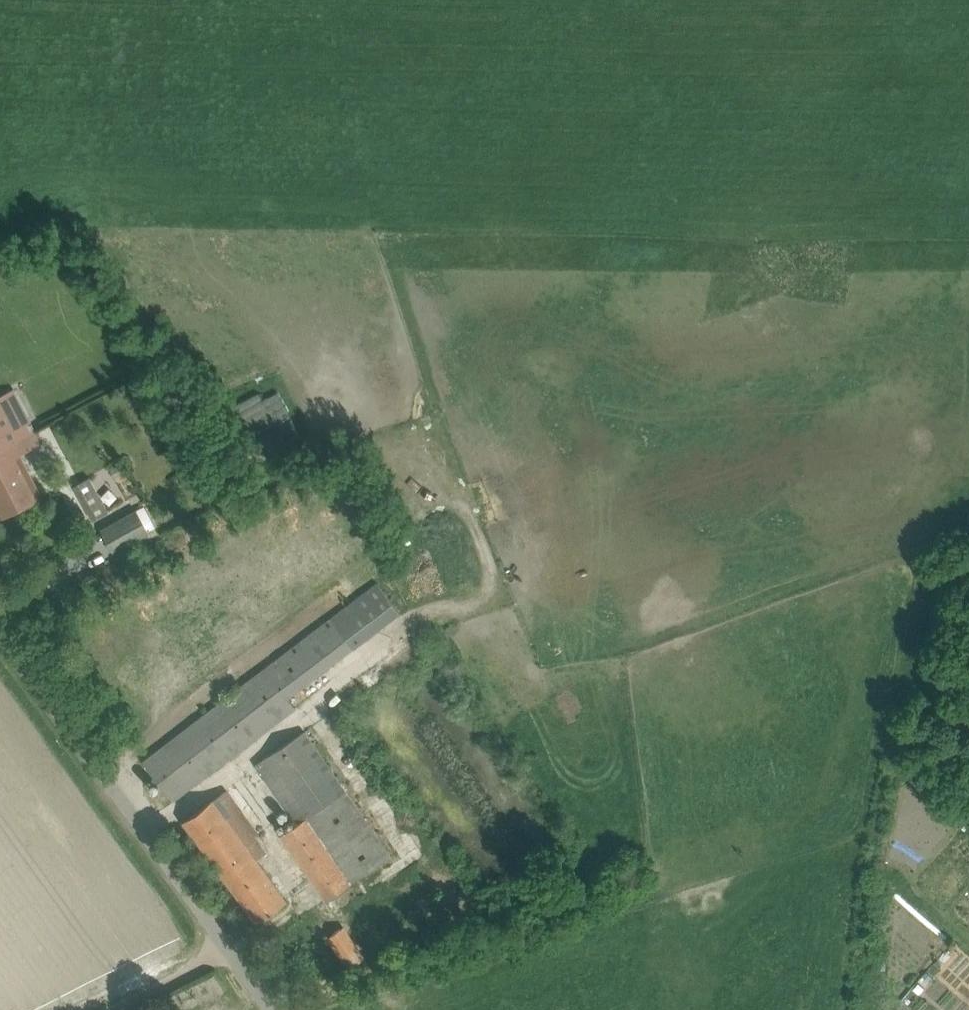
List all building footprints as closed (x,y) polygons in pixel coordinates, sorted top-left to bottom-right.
[(35,429),(14,389),(0,396),(0,446),(35,429)] [(0,446),(0,517),(1,516),(41,496),(43,495),(42,493),(41,493),(21,453),(42,442),(35,429),(0,446)] [(90,477),(74,485),(93,520),(109,511),(90,477)] [(101,529),(113,552),(150,532),(145,523),(140,515),(137,509),(101,529)] [(288,697),(397,614),(375,584),(143,761),(173,800),(295,707),(288,697)] [(305,731),(255,766),(293,820),(296,824),(281,835),(326,901),(391,856),(305,731)] [(200,809),(184,821),(257,921),(273,909),(286,900),(266,872),(256,859),(266,851),(255,835),(258,833),(226,790),(200,809)] [(329,937),(349,967),(364,957),(343,927),(329,937)]
